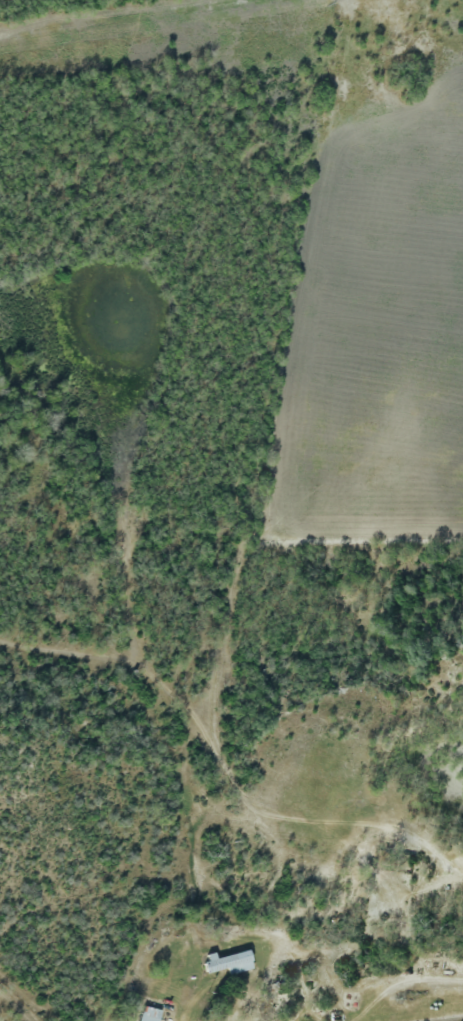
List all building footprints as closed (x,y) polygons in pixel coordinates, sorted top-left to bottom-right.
[(228,974),(252,969),(248,951),(215,958),(214,953),(201,956),(205,973),(227,968),(228,974)] [(160,1011),(143,1006),(139,1020),(157,1020),(160,1011)]
